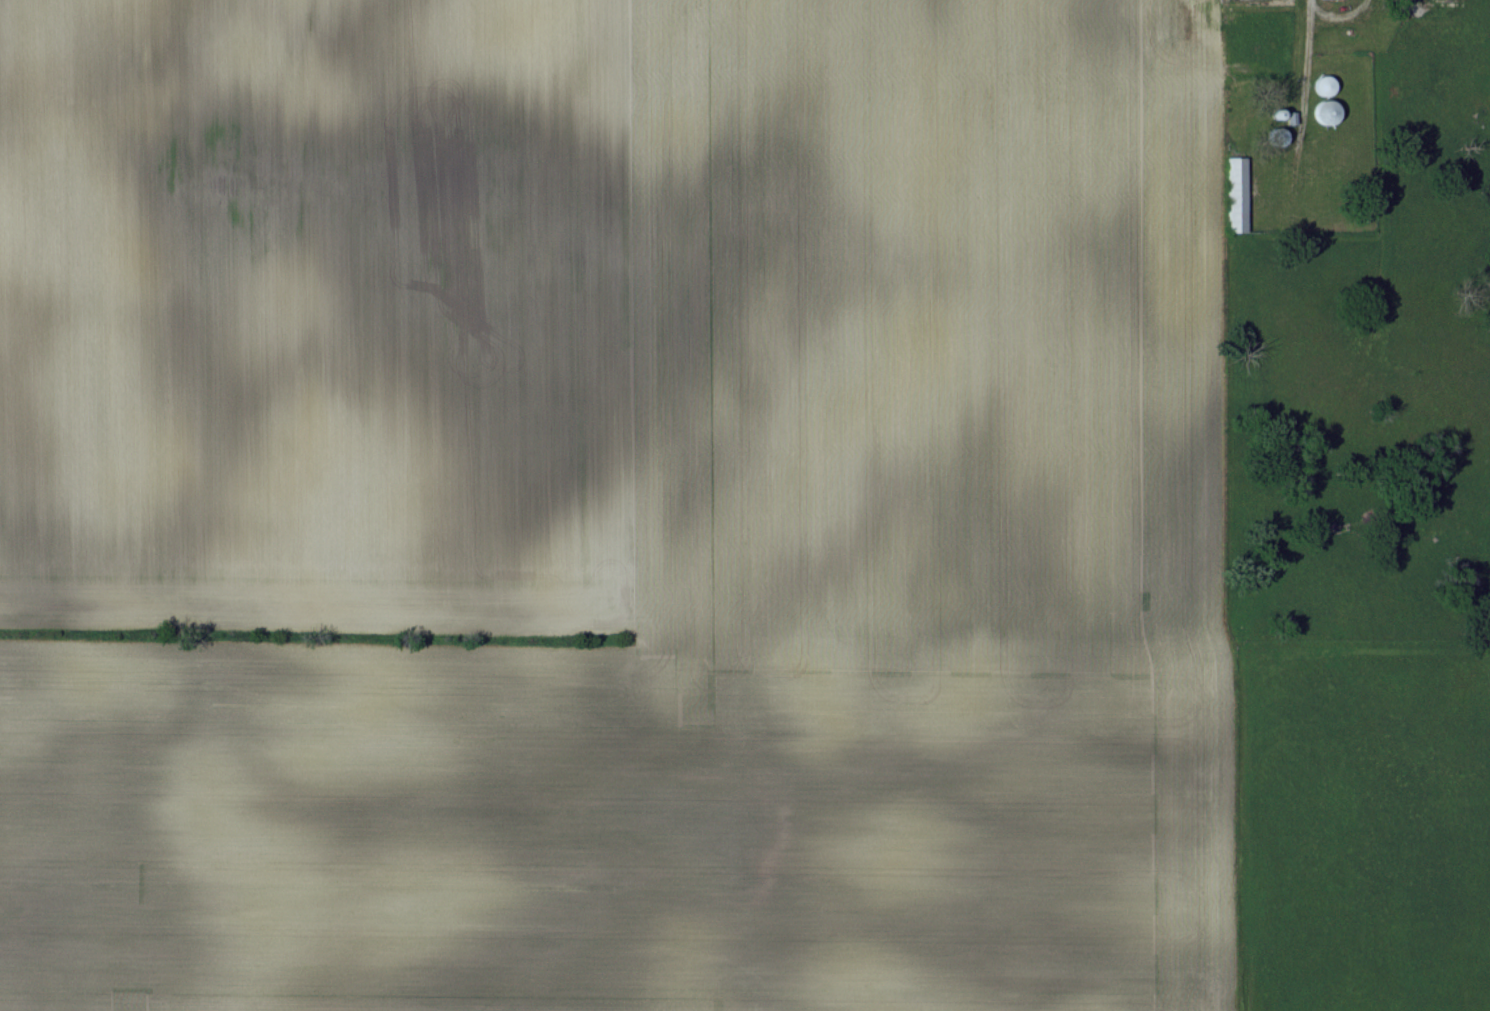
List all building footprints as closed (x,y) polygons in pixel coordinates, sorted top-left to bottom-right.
[(1246,158),(1228,158),(1229,232),(1247,232),(1246,158)]
